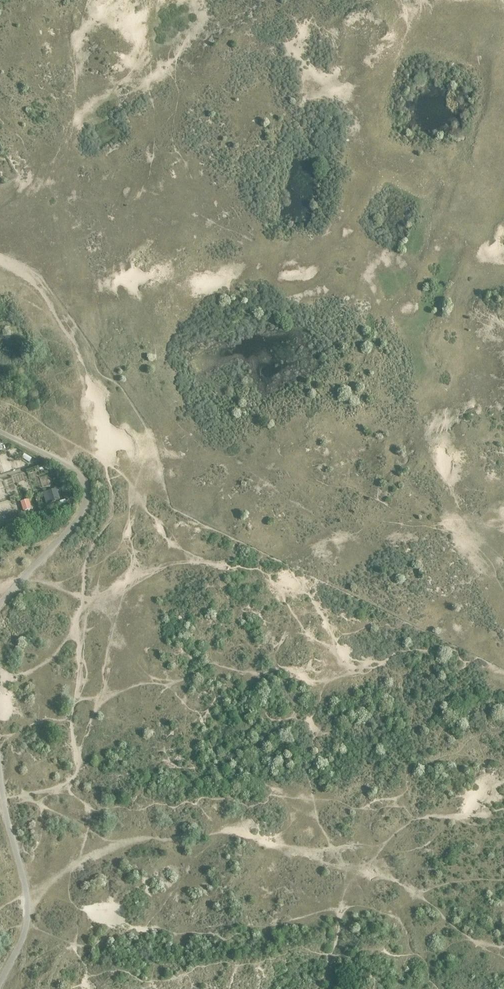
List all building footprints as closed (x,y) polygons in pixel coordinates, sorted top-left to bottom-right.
[(56,489),(43,492),(46,504),(59,500),(56,489)] [(29,499),(20,502),(23,511),(31,509),(29,499)]
